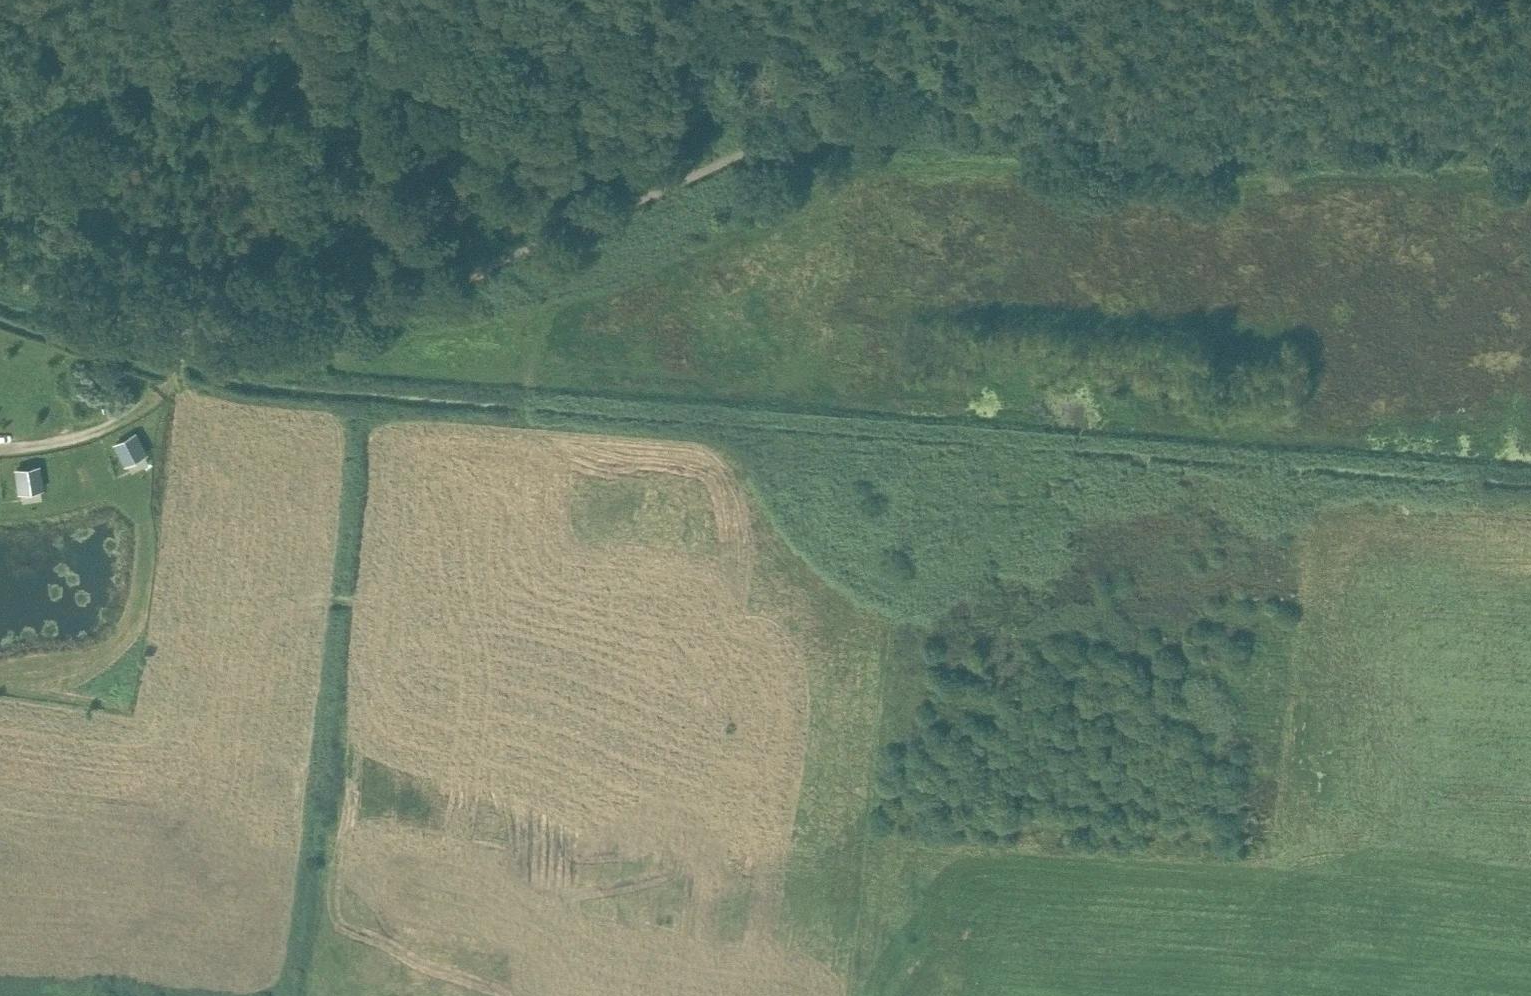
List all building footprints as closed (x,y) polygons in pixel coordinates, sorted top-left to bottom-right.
[(119,442),(129,462),(147,453),(137,433),(119,442)] [(19,470),(22,489),(44,486),(41,467),(19,470)]
